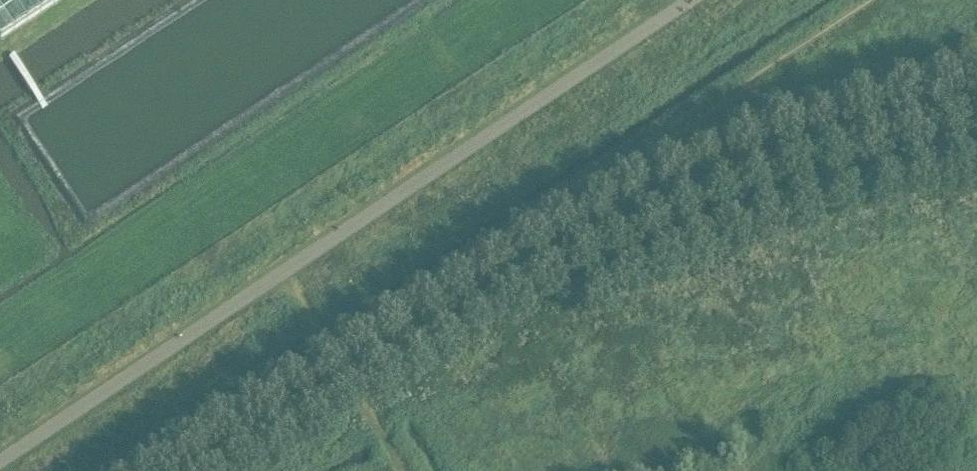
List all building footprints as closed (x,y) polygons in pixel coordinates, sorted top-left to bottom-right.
[(60,0),(0,0),(0,39),(60,0)]
